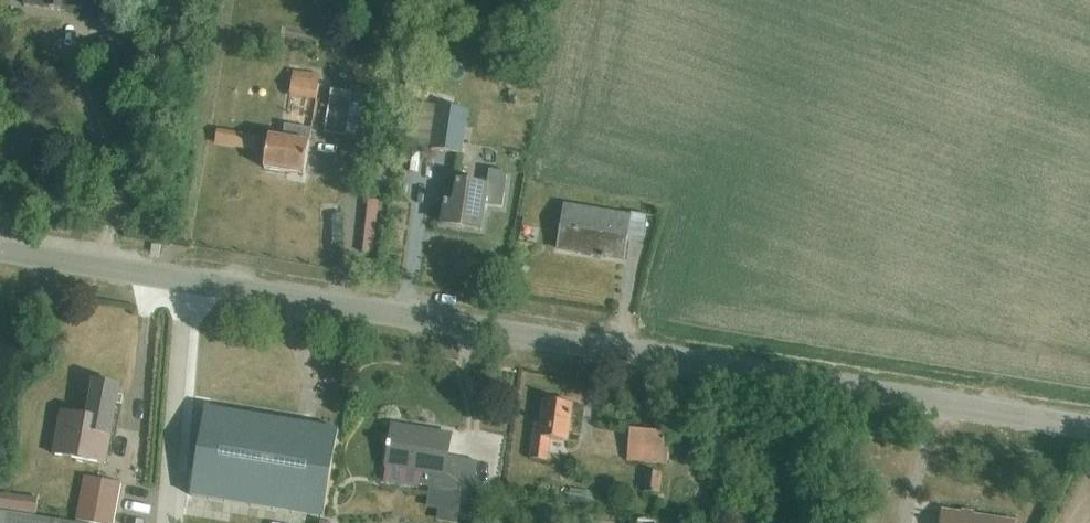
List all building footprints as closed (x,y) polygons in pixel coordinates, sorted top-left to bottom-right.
[(292,83),(290,96),(317,100),(319,88),(320,76),(294,72),(292,83)] [(324,133),(346,137),(353,93),(331,90),(324,133)] [(431,149),(434,106),(415,105),(412,148),(431,149)] [(431,150),(462,155),(469,111),(438,106),(431,150)] [(305,175),(312,130),(285,126),(283,139),(269,137),(264,169),(305,175)] [(446,203),(442,225),(482,231),(485,207),(503,209),(508,174),(491,172),(488,187),(458,182),(454,204),(446,203)] [(558,249),(624,260),(631,218),(565,207),(558,249)] [(504,228),(502,236),(513,237),(514,229),(504,228)] [(88,418),(62,413),(55,455),(105,465),(105,463),(104,463),(104,464),(98,463),(99,456),(106,457),(120,387),(94,382),(88,418)] [(536,424),(531,459),(547,462),(550,439),(568,442),(573,405),(570,404),(568,402),(559,401),(557,402),(544,401),(541,425),(536,424)] [(206,409),(191,497),(324,519),(339,431),(206,409)] [(419,486),(456,492),(461,465),(446,463),(451,436),(392,426),(390,443),(388,443),(387,448),(389,449),(383,482),(419,488),(419,486)] [(665,433),(630,430),(627,461),(667,465),(669,450),(664,449),(665,433)] [(681,446),(679,469),(688,470),(691,448),(681,446)] [(661,473),(646,472),(644,492),(659,494),(661,473)] [(121,484),(84,477),(76,521),(84,522),(114,522),(121,484)] [(570,490),(568,503),(588,505),(589,492),(570,490)] [(1013,522),(944,511),(942,522),(1013,522)] [(0,513),(0,522),(62,522),(0,513)]
